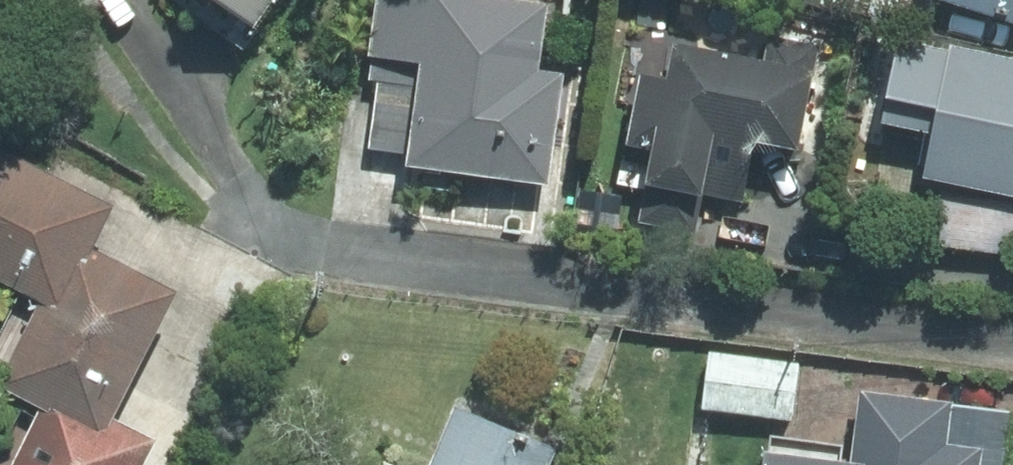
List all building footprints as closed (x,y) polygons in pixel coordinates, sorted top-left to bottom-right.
[(274,0),(214,0),(255,28),(274,0)] [(498,0),(376,0),(368,55),(373,56),(369,79),(377,80),(367,149),(405,154),(404,167),(549,187),(565,73),(537,70),(546,6),(498,0)] [(1012,21),(1012,0),(947,0),(1012,21)] [(901,41),(884,122),(935,133),(926,177),(950,184),(1012,196),(1012,59),(951,46),(949,51),(901,41)] [(765,61),(673,44),(666,77),(640,72),(626,145),(652,150),(639,221),(694,232),(701,195),(743,203),(755,143),(798,151),(817,53),(768,43),(765,61)] [(61,312),(94,249),(117,206),(0,145),(0,281),(40,301),(61,312)] [(939,238),(1012,253),(1012,196),(950,184),(939,238)] [(113,421),(178,291),(94,249),(61,312),(40,301),(0,381),(0,388),(42,409),(52,390),(113,421)] [(710,350),(702,407),(790,419),(798,363),(710,350)] [(52,390),(42,409),(14,464),(142,464),(154,441),(113,421),(52,390)] [(1009,412),(860,393),(853,449),(767,438),(764,464),(1002,464),(1009,412)] [(453,406),(429,464),(547,464),(555,448),(453,406)]
